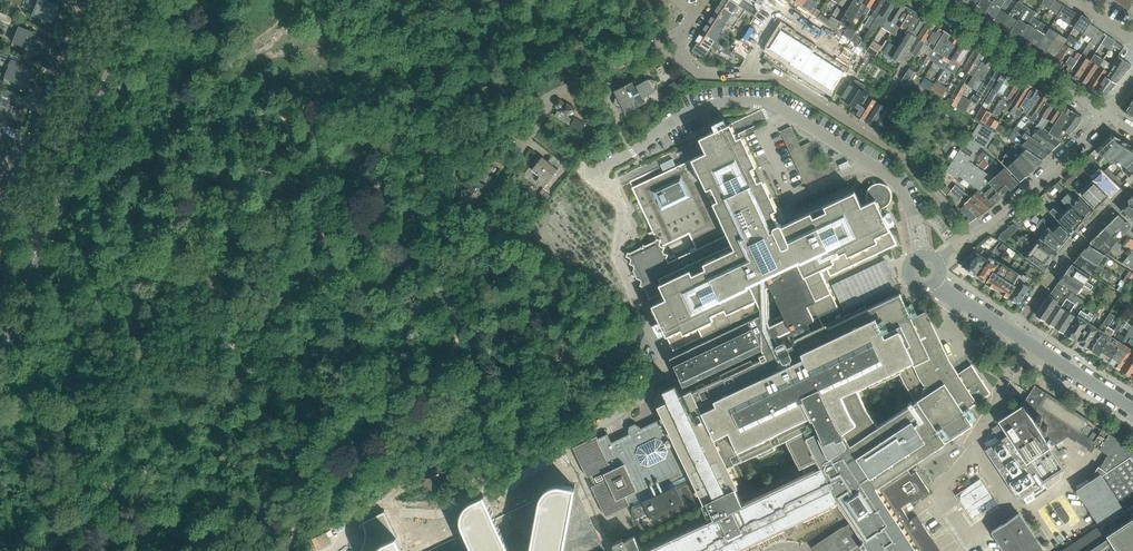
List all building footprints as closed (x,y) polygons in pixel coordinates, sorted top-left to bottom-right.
[(42,1),(43,0),(26,0),(26,2),(34,6),(34,7),(33,6),(31,11),(32,11),(31,14),(52,22),(58,7),(42,1)] [(720,5),(733,13),(740,18),(746,9),(739,4),(733,0),(723,0),(720,5)] [(773,2),(771,0),(767,0),(756,17),(762,20),(773,2)] [(863,3),(865,0),(854,0),(849,8),(845,14),(849,17),(847,19),(851,22),(857,13),(863,3)] [(871,8),(876,0),(865,0),(863,3),(871,8)] [(871,8),(875,10),(865,25),(870,28),(874,21),(887,0),(876,0),(871,8)] [(896,0),(887,0),(874,21),(880,25),(885,17),(887,18),(898,1),(896,0)] [(965,6),(973,11),(980,0),(969,0),(965,6)] [(973,11),(982,17),(993,0),(980,0),(973,11)] [(991,23),(1003,4),(999,1),(999,0),(993,0),(982,17),(991,23)] [(1000,28),(1009,15),(1004,12),(1011,0),(1006,0),(1005,2),(1003,4),(991,23),(1000,28)] [(1042,3),(1050,9),(1052,5),(1055,0),(1044,0),(1042,3)] [(1052,5),(1061,11),(1064,5),(1056,0),(1055,0),(1052,5)] [(907,7),(898,1),(885,23),(890,26),(887,30),(891,32),(907,7)] [(1033,17),(1036,12),(1032,10),(1018,1),(1014,9),(1022,14),(1019,19),(1018,20),(1009,34),(1018,40),(1033,17)] [(1124,1),(1122,5),(1129,10),(1132,6),(1124,1)] [(720,5),(714,14),(727,22),(734,27),(740,18),(733,13),(720,5)] [(1058,14),(1067,20),(1073,11),(1064,5),(1061,11),(1058,14)] [(814,7),(811,12),(818,16),(821,11),(814,7)] [(907,7),(891,32),(895,35),(896,33),(900,27),(905,30),(916,12),(907,7)] [(1009,34),(1018,20),(1019,19),(1022,14),(1014,9),(1013,8),(1009,15),(1000,28),(1009,34)] [(1067,20),(1066,22),(1075,27),(1082,16),(1073,11),(1067,20)] [(9,25),(12,17),(0,12),(0,13),(0,21),(9,25)] [(902,63),(917,37),(928,20),(920,15),(916,12),(905,30),(907,31),(897,47),(890,43),(884,52),(902,63)] [(708,23),(702,32),(715,41),(723,46),(728,38),(720,33),(721,31),(727,22),(714,14),(708,23)] [(1084,32),(1090,24),(1091,21),(1082,15),(1082,16),(1075,27),(1084,33),(1084,32)] [(1026,45),(1040,24),(1041,22),(1033,17),(1018,40),(1026,45)] [(917,56),(927,40),(936,25),(928,20),(917,37),(921,40),(912,54),(917,56)] [(1040,24),(1026,45),(1035,51),(1049,28),(1041,22),(1040,24)] [(785,23),(769,48),(773,51),(772,52),(780,57),(781,55),(780,55),(795,32),(796,31),(785,23)] [(1084,32),(1092,38),(1098,29),(1090,24),(1084,32)] [(924,52),(928,55),(943,30),(936,25),(927,40),(931,42),(924,52)] [(12,42),(26,47),(24,52),(33,56),(34,53),(38,55),(45,39),(31,34),(32,32),(18,26),(12,42)] [(1052,30),(1049,28),(1035,51),(1043,56),(1052,42),(1047,39),(1052,30)] [(1081,54),(1070,73),(1078,79),(1090,60),(1086,57),(1095,45),(1097,42),(1098,43),(1104,33),(1098,29),(1092,38),(1081,54)] [(943,30),(928,55),(927,56),(934,61),(939,53),(942,49),(951,34),(943,30)] [(698,43),(693,50),(705,58),(710,50),(709,50),(712,45),(722,51),(730,56),(732,58),(735,53),(733,52),(732,52),(725,47),(723,46),(715,41),(702,32),(696,41),(698,43)] [(795,32),(780,55),(781,55),(784,57),(783,59),(790,63),(789,63),(790,63),(806,38),(795,32)] [(1043,56),(1052,62),(1066,38),(1058,33),(1043,56)] [(945,67),(949,59),(961,41),(951,34),(942,49),(939,53),(934,61),(934,62),(944,69),(945,67)] [(1107,35),(1102,43),(1111,49),(1113,45),(1116,41),(1107,35)] [(1052,62),(1061,67),(1077,42),(1080,38),(1077,36),(1074,40),(1068,37),(1052,62)] [(735,38),(732,45),(735,47),(732,52),(733,52),(735,53),(745,60),(748,54),(751,49),(751,48),(739,40),(735,38)] [(806,38),(790,63),(793,66),(792,67),(800,72),(815,47),(816,47),(817,46),(806,38)] [(961,41),(949,59),(945,67),(946,68),(955,73),(971,47),(961,41)] [(1121,50),(1124,47),(1116,41),(1113,45),(1121,50)] [(1061,67),(1070,73),(1081,54),(1076,51),(1081,44),(1077,42),(1061,67)] [(876,56),(881,49),(872,44),(867,50),(876,56)] [(815,47),(800,72),(807,76),(808,75),(811,77),(826,54),(816,47),(815,47)] [(973,76),(985,56),(975,49),(963,69),(968,72),(963,80),(962,79),(949,103),(955,107),(968,85),(973,76)] [(4,76),(27,85),(33,70),(11,61),(14,55),(0,50),(0,62),(9,65),(4,76)] [(1078,79),(1087,84),(1103,59),(1095,53),(1090,60),(1078,79)] [(826,54),(811,77),(815,79),(814,81),(821,85),(837,60),(826,54)] [(994,62),(985,56),(973,76),(968,85),(973,88),(978,81),(977,80),(979,76),(983,79),(994,62)] [(1112,64),(1096,90),(1104,95),(1107,94),(1132,65),(1118,56),(1112,64)] [(1096,90),(1112,64),(1103,59),(1087,84),(1096,90)] [(837,60),(821,85),(828,90),(829,89),(833,91),(848,68),(837,60)] [(987,86),(992,90),(1005,68),(995,63),(973,99),(978,102),(987,86)] [(917,73),(909,68),(901,81),(907,85),(911,79),(912,80),(917,73)] [(1005,68),(992,90),(974,120),(980,123),(981,121),(986,124),(992,113),(986,109),(996,93),(1002,97),(1015,75),(1005,68)] [(1015,75),(1002,97),(994,110),(998,113),(1007,100),(1010,102),(1023,80),(1015,75)] [(616,106),(621,107),(623,106),(626,113),(645,103),(648,103),(650,97),(649,95),(655,92),(648,79),(642,82),(641,80),(635,78),(634,81),(615,91),(618,97),(616,98),(615,103),(616,106)] [(930,91),(933,86),(923,79),(920,84),(930,91)] [(865,86),(857,80),(854,81),(852,83),(851,82),(841,98),(859,109),(867,96),(869,94),(864,91),(865,88),(865,86)] [(1033,86),(1025,81),(1008,109),(1011,111),(1010,113),(1014,115),(1033,86)] [(947,92),(935,84),(933,86),(930,91),(942,99),(947,92)] [(1042,92),(1033,86),(1014,115),(1016,117),(1018,115),(1020,116),(1023,111),(1028,114),(1031,109),(1042,92)] [(6,124),(9,116),(13,117),(17,108),(13,106),(13,105),(8,103),(10,98),(11,99),(13,92),(0,87),(0,121),(6,124)] [(1034,122),(1039,114),(1050,97),(1042,92),(1031,109),(1036,111),(1032,117),(1030,116),(1029,119),(1034,122)] [(878,103),(867,96),(859,109),(855,115),(866,122),(876,105),(878,103)] [(1038,125),(1042,127),(1058,102),(1050,97),(1039,114),(1043,116),(1038,125)] [(555,115),(568,124),(571,119),(567,116),(575,109),(567,104),(565,104),(561,100),(559,100),(555,103),(555,105),(559,110),(558,111),(555,115)] [(876,105),(866,122),(873,126),(882,113),(884,110),(885,107),(878,102),(878,103),(876,105)] [(1055,124),(1065,107),(1058,102),(1042,127),(1045,130),(1051,121),(1055,124)] [(1065,107),(1055,124),(1049,132),(1063,141),(1078,126),(1083,118),(1065,107)] [(882,113),(873,126),(880,130),(889,117),(882,113)] [(583,127),(574,120),(570,125),(580,132),(583,127)] [(785,528),(787,532),(798,527),(796,523),(838,503),(851,523),(850,523),(844,527),(845,528),(842,529),(841,528),(835,532),(835,533),(822,542),(822,543),(826,540),(827,543),(826,543),(826,544),(826,545),(825,545),(825,546),(825,547),(825,548),(825,549),(826,549),(826,550),(827,550),(934,550),(927,540),(932,537),(922,523),(917,516),(910,520),(902,507),(910,502),(912,504),(930,492),(916,472),(911,475),(907,468),(947,442),(948,444),(920,463),(930,479),(946,468),(943,464),(955,457),(952,452),(963,445),(959,438),(954,441),(952,438),(973,424),(964,411),(991,393),(972,366),(972,365),(958,373),(957,371),(953,366),(952,364),(950,361),(926,311),(919,314),(912,318),(906,305),(905,304),(905,303),(904,301),(900,293),(898,295),(895,296),(867,310),(845,320),(838,323),(823,330),(822,327),(824,326),(820,317),(839,308),(824,277),(818,264),(824,261),(830,276),(838,272),(898,244),(890,228),(886,220),(887,215),(884,208),(885,207),(886,207),(887,206),(888,205),(889,205),(889,204),(890,203),(891,202),(891,201),(892,200),(892,198),(892,197),(892,195),(892,193),(892,192),(891,190),(890,188),(889,187),(887,185),(886,184),(884,183),(882,183),(881,182),(879,182),(878,182),(876,183),(875,183),(873,184),(872,185),(870,186),(869,187),(868,189),(867,191),(866,193),(866,195),(866,196),(866,198),(867,200),(867,201),(868,203),(862,206),(855,191),(782,226),(781,224),(779,223),(778,224),(778,223),(778,224),(777,222),(778,221),(779,220),(779,219),(779,218),(779,217),(779,216),(778,215),(777,214),(776,214),(775,214),(774,214),(773,214),(772,212),(773,212),(758,181),(752,168),(738,137),(731,123),(700,138),(707,152),(632,188),(638,202),(634,204),(639,214),(643,212),(656,239),(656,240),(646,245),(644,244),(641,246),(640,247),(630,252),(628,251),(626,257),(630,258),(631,260),(629,264),(633,265),(634,267),(633,271),(637,279),(640,280),(641,281),(640,286),(644,287),(650,300),(664,293),(666,298),(654,304),(653,305),(652,306),(674,350),(760,309),(760,315),(676,355),(670,358),(682,382),(684,386),(762,349),(764,353),(759,355),(760,356),(761,359),(753,363),(741,369),(734,372),(722,378),(712,383),(705,386),(698,390),(693,392),(681,398),(680,395),(675,385),(664,391),(669,401),(674,412),(664,417),(641,428),(629,434),(612,442),(608,434),(598,438),(597,435),(573,447),(587,477),(590,475),(595,484),(592,486),(606,516),(630,504),(629,503),(633,501),(635,505),(634,506),(633,506),(633,507),(632,507),(632,508),(632,509),(632,510),(640,527),(641,527),(641,528),(642,529),(643,529),(644,529),(645,529),(668,518),(668,517),(669,517),(669,516),(669,515),(669,514),(669,513),(669,514),(670,514),(670,515),(671,515),(672,515),(673,515),(674,515),(697,504),(698,503),(698,502),(698,501),(698,500),(697,497),(700,495),(704,494),(707,502),(715,517),(644,550),(737,550),(785,528)] [(976,165),(970,162),(980,145),(986,148),(994,136),(996,133),(980,123),(971,138),(969,137),(963,146),(953,161),(946,171),(958,179),(960,176),(963,179),(966,181),(976,165)] [(1053,150),(1025,132),(1019,127),(1016,132),(1028,140),(1023,144),(1044,158),(1053,150)] [(1025,132),(1053,150),(1061,142),(1040,128),(1035,133),(1029,128),(1025,132)] [(1095,149),(1103,157),(1103,156),(1120,139),(1121,139),(1111,133),(1111,134),(1095,149)] [(1131,145),(1120,139),(1103,156),(1111,164),(1114,162),(1131,145)] [(1033,169),(1043,160),(1017,143),(1015,145),(1023,152),(1020,155),(1033,169)] [(1132,158),(1132,147),(1131,145),(1114,162),(1122,169),(1132,158)] [(1010,151),(1007,154),(1027,175),(1033,169),(1020,155),(1017,158),(1010,151)] [(1027,175),(1007,154),(1004,157),(1011,164),(1007,167),(1020,181),(1027,175)] [(1094,158),(1092,156),(1090,154),(1085,159),(1089,163),(1091,161),(1094,158)] [(505,163),(495,156),(492,162),(502,168),(505,163)] [(558,168),(553,164),(551,166),(547,163),(548,161),(542,157),(532,170),(540,176),(536,181),(544,188),(559,169),(558,168)] [(1097,167),(1100,163),(1094,158),(1091,161),(1097,167)] [(1122,170),(1123,169),(1129,176),(1132,172),(1132,158),(1122,169),(1122,170)] [(1018,183),(1004,168),(994,178),(976,165),(966,181),(970,184),(979,189),(982,191),(982,190),(989,183),(990,183),(1002,197),(1010,190),(1018,183)] [(1072,171),(1077,176),(1085,170),(1080,165),(1072,171)] [(1112,172),(1108,167),(1103,172),(1107,176),(1109,174),(1112,172)] [(1103,172),(1099,168),(1096,171),(1091,176),(1094,179),(1110,195),(1110,194),(1112,195),(1115,192),(1114,190),(1117,188),(1107,178),(1108,177),(1107,176),(1103,172)] [(1077,176),(1072,171),(1064,177),(1069,183),(1077,176)] [(1117,177),(1112,172),(1109,174),(1114,180),(1117,177)] [(1117,177),(1114,180),(1119,186),(1122,183),(1117,177)] [(469,189),(463,190),(464,199),(466,199),(475,204),(486,185),(474,179),(469,189)] [(976,192),(971,197),(986,211),(994,204),(980,192),(978,190),(979,189),(970,184),(966,181),(963,179),(960,183),(968,188),(976,192)] [(1110,195),(1094,179),(1087,186),(1102,202),(1110,195)] [(980,192),(994,204),(1002,197),(990,183),(989,183),(982,190),(982,191),(980,192)] [(986,211),(971,197),(966,193),(957,185),(951,192),(960,200),(963,197),(968,200),(965,203),(977,217),(986,211)] [(1102,202),(1087,186),(1079,193),(1095,209),(1102,202)] [(1068,193),(1065,197),(1086,218),(1089,216),(1089,215),(1093,211),(1079,196),(1075,201),(1068,193)] [(1065,197),(1061,200),(1069,207),(1065,211),(1079,225),(1084,220),(1084,221),(1086,218),(1065,197)] [(1130,203),(1122,211),(1132,221),(1132,206),(1130,203)] [(1054,208),(1050,211),(1072,233),(1074,230),(1079,225),(1065,211),(1061,215),(1054,208)] [(1118,214),(1104,228),(1111,236),(1113,234),(1118,229),(1124,235),(1131,226),(1118,214)] [(1044,232),(1040,238),(1058,251),(1064,243),(1041,220),(1036,215),(1032,220),(1038,225),(1037,226),(1044,232)] [(1044,218),(1041,220),(1064,243),(1071,234),(1054,218),(1050,224),(1044,218)] [(1111,236),(1104,228),(1090,242),(1091,244),(1107,254),(1117,241),(1113,234),(1111,236)] [(1012,235),(1005,230),(1002,233),(1009,238),(1012,235)] [(1009,238),(1002,233),(999,237),(1005,242),(1009,238)] [(1023,235),(1020,238),(1050,260),(1058,251),(1040,238),(1036,235),(1031,241),(1023,235)] [(1020,238),(1017,242),(1026,248),(1022,254),(1043,270),(1050,260),(1029,245),(1020,238)] [(1007,249),(1009,247),(1003,243),(1000,247),(999,247),(1005,252),(1007,249)] [(1085,248),(1081,254),(1103,268),(1108,259),(1107,259),(1109,257),(1090,245),(1087,249),(1085,248)] [(990,254),(983,250),(980,254),(976,252),(971,261),(967,258),(962,266),(966,268),(966,269),(976,275),(990,254)] [(1122,263),(1132,270),(1132,250),(1122,263)] [(976,275),(986,282),(999,261),(994,258),(995,255),(991,252),(990,254),(976,275)] [(1103,268),(1081,254),(1074,262),(1090,272),(1093,268),(1101,273),(1104,268),(1103,268)] [(843,309),(897,284),(895,279),(885,259),(832,285),(842,306),(843,309)] [(986,282),(998,289),(1011,269),(999,261),(986,282)] [(1073,264),(1066,273),(1083,284),(1090,289),(1093,286),(1086,281),(1090,275),(1073,264)] [(1022,276),(1009,296),(1016,301),(1021,300),(1025,294),(1030,286),(1024,282),(1032,270),(1027,267),(1022,276)] [(1011,269),(998,289),(1009,296),(1022,276),(1011,269)] [(1059,282),(1067,287),(1077,293),(1081,288),(1088,293),(1090,289),(1083,284),(1066,273),(1059,282)] [(1122,293),(1125,289),(1128,284),(1121,279),(1118,284),(1120,285),(1117,290),(1122,293)] [(1036,314),(1046,320),(1056,303),(1067,287),(1059,282),(1049,295),(1036,314)] [(1055,326),(1071,301),(1067,298),(1061,306),(1056,303),(1046,320),(1055,326)] [(1071,301),(1055,326),(1064,332),(1075,315),(1070,312),(1075,304),(1071,301)] [(1081,310),(1077,316),(1066,333),(1077,340),(1089,322),(1091,319),(1095,313),(1099,307),(1095,305),(1088,315),(1081,310)] [(1077,340),(1088,347),(1100,329),(1093,324),(1099,315),(1095,313),(1091,319),(1089,322),(1077,340)] [(1088,347),(1099,354),(1114,330),(1108,326),(1115,316),(1110,313),(1100,329),(1088,347)] [(1114,330),(1099,354),(1110,361),(1125,337),(1119,333),(1120,332),(1119,331),(1125,321),(1122,319),(1114,330)] [(1121,368),(1132,349),(1132,342),(1130,340),(1131,339),(1126,336),(1125,337),(1110,361),(1114,363),(1113,363),(1121,368)] [(1121,368),(1132,375),(1132,373),(1132,349),(1121,368)] [(1035,386),(1023,405),(999,421),(1008,435),(985,450),(1018,500),(1065,469),(1051,448),(1050,445),(1040,430),(1051,413),(1084,435),(1093,422),(1090,420),(1046,393),(1035,386)] [(1118,550),(1132,550),(1132,461),(1130,457),(1132,454),(1132,455),(1132,450),(1105,431),(1095,446),(1100,449),(1109,455),(1101,467),(1099,466),(1094,473),(1097,478),(1078,490),(1101,525),(1062,550),(1117,550),(1118,550)] [(956,494),(972,519),(981,513),(977,508),(993,498),(980,479),(956,494)] [(575,487),(573,482),(567,485),(563,484),(561,484),(560,484),(559,484),(558,484),(557,484),(556,484),(555,485),(554,485),(553,485),(552,485),(552,486),(551,486),(550,486),(550,487),(549,487),(548,487),(548,488),(547,488),(547,489),(546,489),(546,490),(545,490),(545,491),(544,491),(544,492),(543,492),(543,493),(543,494),(542,494),(542,495),(542,496),(535,482),(525,487),(527,492),(512,499),(513,502),(499,508),(501,513),(496,516),(498,518),(496,519),(484,495),(472,501),(471,501),(470,502),(469,503),(468,503),(468,504),(467,504),(467,505),(466,506),(465,507),(464,508),(464,509),(463,510),(463,511),(463,512),(462,513),(462,514),(462,515),(462,516),(462,517),(462,518),(462,519),(462,520),(462,521),(462,522),(462,523),(463,523),(463,524),(463,525),(464,526),(467,533),(429,550),(606,550),(575,487)] [(385,511),(365,521),(365,522),(366,523),(366,524),(366,525),(367,525),(367,527),(367,528),(367,529),(367,530),(368,531),(368,532),(368,533),(368,534),(368,535),(368,536),(367,537),(367,538),(367,539),(367,540),(366,541),(366,542),(366,543),(365,544),(365,545),(365,546),(364,547),(363,548),(363,549),(362,549),(362,550),(361,550),(404,550),(385,511)] [(1019,513),(992,531),(1005,550),(1044,550),(1019,513)] [(635,536),(625,540),(624,538),(614,543),(615,545),(607,549),(608,550),(642,550),(635,536)]
